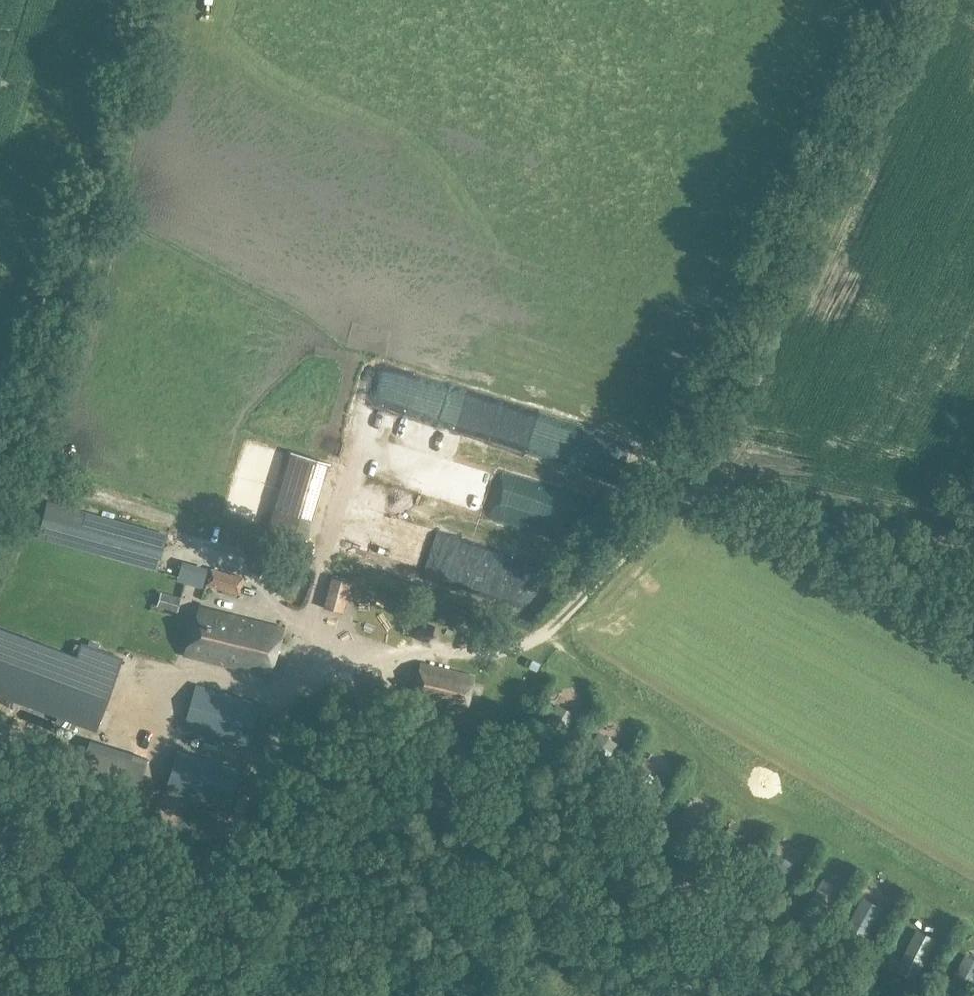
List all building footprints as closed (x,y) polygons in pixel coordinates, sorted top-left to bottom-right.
[(411,487),(560,524),(567,495),(418,458),(411,487)] [(49,504),(37,540),(158,574),(167,536),(49,504)] [(440,535),(431,563),(522,594),(532,565),(494,552),(494,553),(440,535)] [(204,586),(215,589),(238,595),(243,576),(209,567),(204,586)] [(331,577),(323,607),(338,611),(346,581),(331,577)] [(160,591),(156,606),(177,612),(181,598),(160,591)] [(198,607),(185,655),(270,677),(282,628),(198,607)] [(93,731),(97,720),(114,672),(120,658),(82,645),(77,659),(0,631),(0,696),(93,731)] [(473,676),(420,663),(411,699),(464,712),(473,676)] [(196,684),(184,726),(247,746),(258,703),(196,684)] [(555,755),(573,720),(554,710),(535,744),(555,755)] [(593,783),(613,750),(595,738),(574,770),(593,783)] [(89,740),(79,773),(137,791),(147,758),(89,740)] [(176,749),(163,792),(229,812),(241,769),(176,749)] [(654,787),(636,774),(613,804),(631,819),(654,787)] [(666,849),(687,860),(703,824),(684,814),(666,849)] [(775,904),(793,869),(774,859),(755,892),(775,904)] [(841,895),(822,885),(804,919),(824,930),(841,895)] [(881,913),(861,904),(844,938),(865,949),(881,913)] [(918,982),(935,946),(916,937),(898,971),(918,982)] [(965,961),(947,995),(972,995),(973,992),(973,966),(965,961)]
